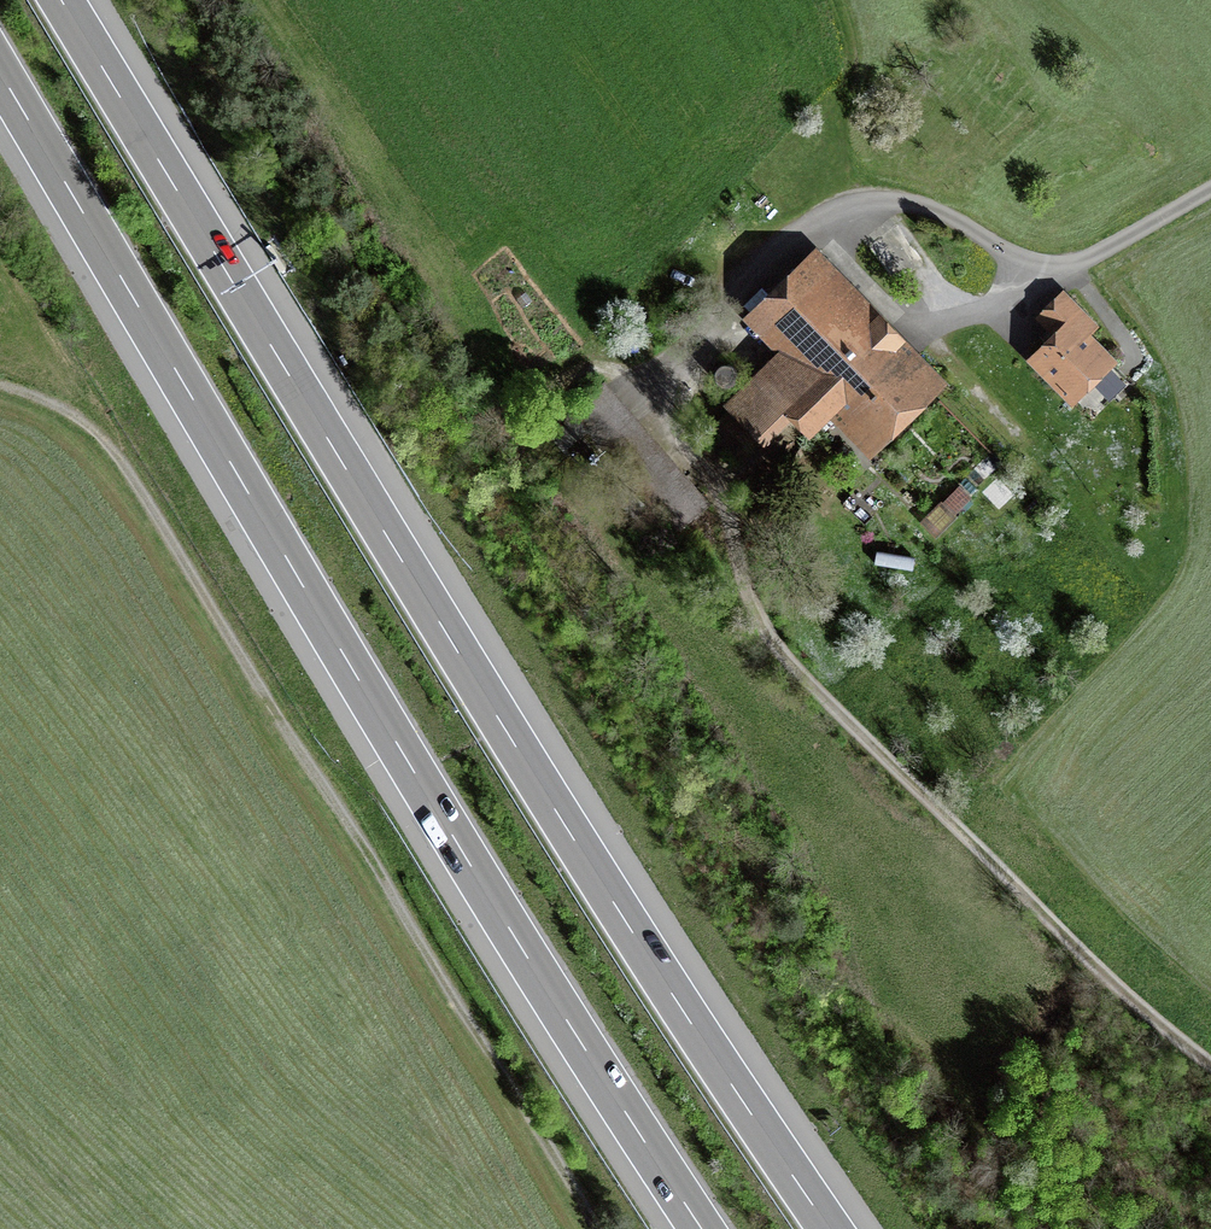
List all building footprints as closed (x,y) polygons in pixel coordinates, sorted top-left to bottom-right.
[(874,439),(927,387),(890,349),(894,344),(811,260),(753,316),(792,356),(727,421),(750,444),(789,406),(810,427),(836,401),(874,439)] [(1094,418),(1129,383),(1082,335),(1094,323),(1065,295),(1039,320),(1057,338),(1035,359),(1094,418)] [(943,530),(972,492),(957,481),(928,518),(943,530)]
